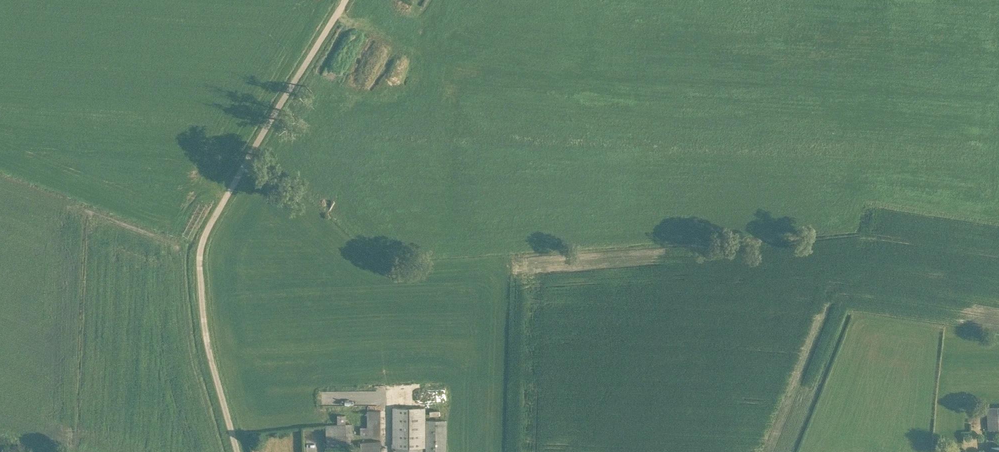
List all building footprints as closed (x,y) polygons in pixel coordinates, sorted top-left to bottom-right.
[(418,3),(413,1),(408,11),(413,14),(418,3)] [(986,403),(987,427),(998,426),(998,403),(986,403)] [(393,451),(445,451),(445,418),(424,418),(424,406),(393,406),(393,451)] [(379,439),(379,411),(358,411),(359,441),(359,451),(380,451),(379,439)] [(323,425),(324,449),(349,447),(348,423),(323,425)] [(989,441),(990,451),(998,451),(998,440),(989,441)] [(26,451),(4,442),(0,450),(0,451),(26,451)]
